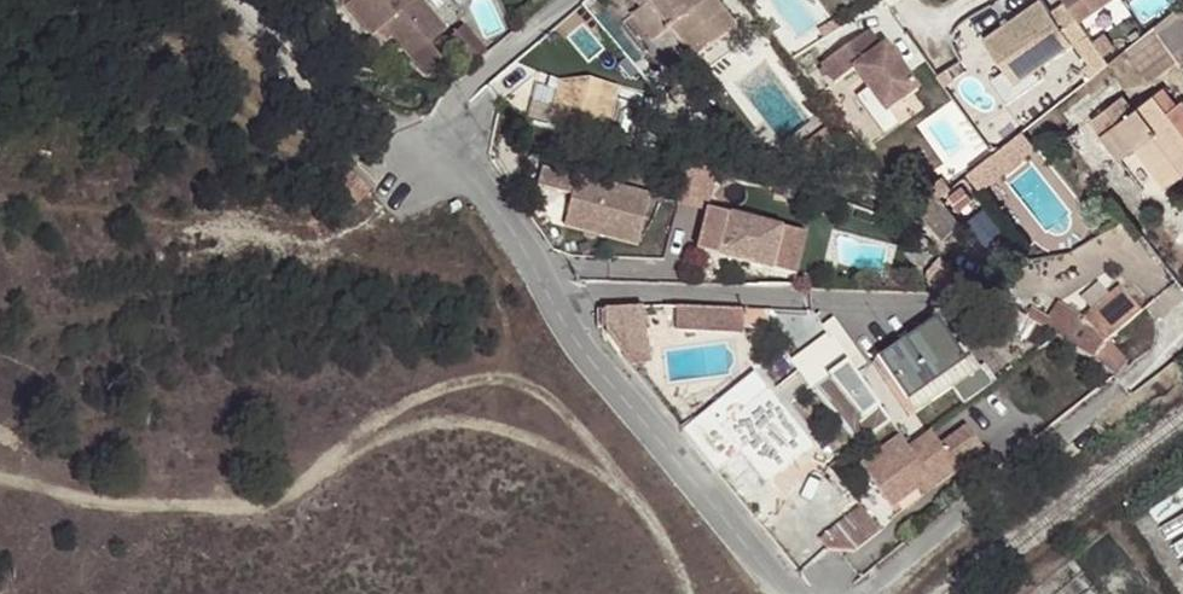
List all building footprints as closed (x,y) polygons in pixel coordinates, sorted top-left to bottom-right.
[(371,32),(376,27),(382,22),(391,34),(410,57),(445,28),(422,0),(344,0),(371,32)] [(642,9),(632,16),(656,42),(674,28),(696,57),(737,28),(716,0),(635,0),(642,9)] [(1066,6),(1079,24),(1113,0),(1062,0),(1066,6)] [(1014,85),(1087,35),(1079,24),(1066,6),(1052,16),(1042,2),(984,42),(1014,85)] [(1182,66),(1182,21),(1162,37),(1182,66)] [(382,22),(376,27),(385,39),(391,34),(382,22)] [(446,43),(470,68),(485,53),(462,28),(446,43)] [(884,113),(916,91),(885,47),(880,50),(867,33),(820,66),(833,83),(853,69),(884,113)] [(792,59),(800,54),(790,39),(781,45),(792,59)] [(545,127),(573,133),(575,121),(582,81),(553,82),(545,127)] [(582,81),(575,121),(595,125),(602,84),(582,81)] [(602,84),(595,125),(603,127),(610,85),(602,84)] [(1145,159),(1170,190),(1182,180),(1182,106),(1170,115),(1156,97),(1136,113),(1123,97),(1092,123),(1103,137),(1111,131),(1130,156),(1138,150),(1144,145),(1151,154),(1145,159)] [(794,155),(803,167),(837,141),(827,129),(794,155)] [(1111,131),(1103,137),(1121,162),(1130,156),(1111,131)] [(1036,148),(1023,132),(968,174),(981,190),(1036,148)] [(1138,150),(1145,159),(1151,154),(1144,145),(1138,150)] [(689,160),(678,204),(707,211),(707,209),(718,167),(689,160)] [(577,178),(543,169),(538,187),(572,196),(577,178)] [(332,187),(354,208),(369,192),(348,171),(332,187)] [(564,227),(638,245),(650,196),(577,178),(572,196),(564,227)] [(794,240),(796,232),(707,209),(707,211),(696,250),(771,269),(780,236),(794,240)] [(1077,351),(1115,377),(1127,361),(1109,341),(1146,312),(1126,287),(1087,317),(1066,301),(1052,315),(1037,306),(1028,317),(1039,324),(1058,338),(1077,351)] [(1039,324),(1028,317),(999,300),(988,317),(1029,341),(1039,324)] [(684,308),(684,331),(775,330),(775,307),(684,308)] [(647,355),(646,309),(608,310),(608,328),(608,333),(626,356),(647,355)] [(880,362),(909,403),(966,364),(937,322),(880,362)] [(767,482),(813,446),(739,355),(672,408),(693,433),(689,436),(706,456),(729,437),(767,482)] [(865,444),(906,417),(867,357),(826,384),(865,444)] [(862,467),(892,510),(919,491),(931,482),(935,489),(959,472),(956,469),(983,449),(967,428),(941,447),(931,433),(908,449),(901,439),(862,467)] [(935,489),(931,482),(919,491),(924,497),(935,489)] [(858,550),(882,531),(862,506),(838,526),(858,550)]
